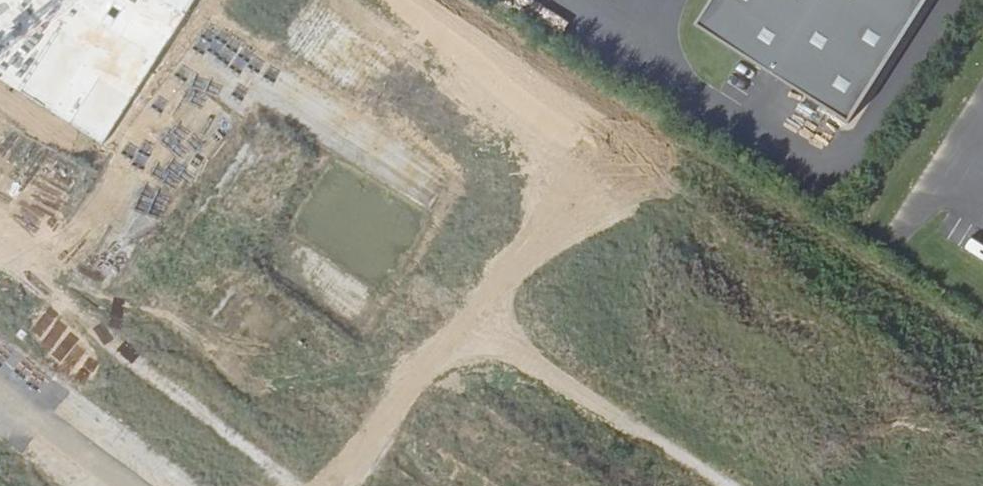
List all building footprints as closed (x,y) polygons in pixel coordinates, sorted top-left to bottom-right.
[(104,146),(196,0),(0,0),(0,81),(104,146)] [(694,26),(848,124),(927,0),(711,0),(694,26)]
